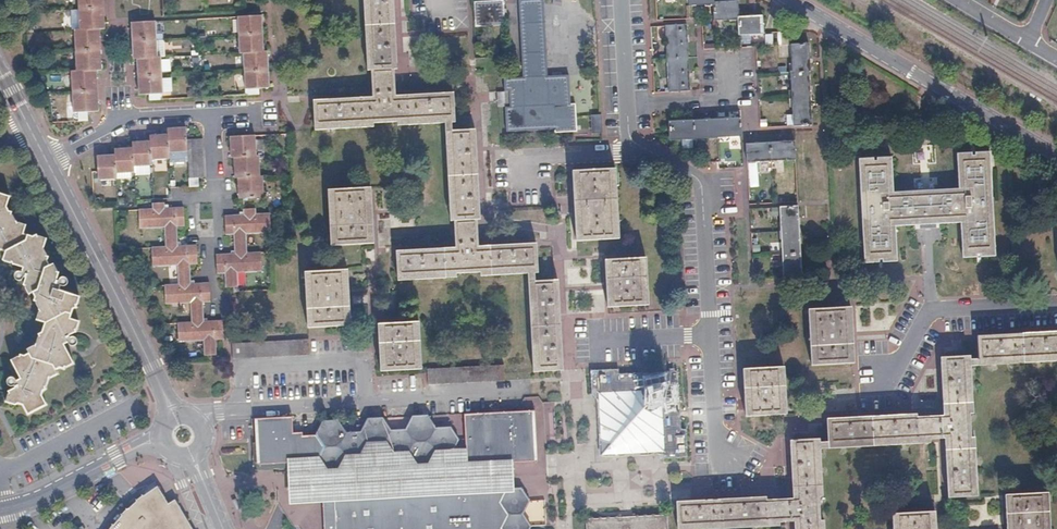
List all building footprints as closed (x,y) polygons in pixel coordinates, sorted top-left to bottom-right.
[(103,0),(78,0),(79,11),(80,31),(75,31),(76,52),(77,73),(72,73),(73,80),(73,94),(74,115),(79,114),(99,113),(98,93),(97,72),(101,72),(101,69),(100,30),(105,29),(103,0)] [(367,72),(370,72),(371,99),(313,102),(314,132),(373,129),(373,126),(396,125),(397,128),(444,125),(450,224),(453,224),(454,244),(455,250),(394,254),(396,284),(457,280),(457,277),(479,276),(480,279),(526,276),(532,376),(561,374),(556,283),(533,284),(532,276),(537,276),(535,245),(477,249),(475,222),(480,222),(476,154),(475,141),(474,132),(451,133),(451,125),(454,125),(452,94),(395,98),(393,70),(397,70),(393,0),(363,0),(367,72)] [(522,81),(503,82),(504,94),(508,94),(509,110),(505,110),(506,136),(555,133),(553,108),(570,107),(567,77),(547,79),(542,1),(517,2),(522,81)] [(713,3),(713,6),(714,22),(737,21),(737,18),(736,2),(713,3)] [(501,3),(473,4),(475,29),(503,27),(501,3)] [(260,16),(236,18),(237,36),(238,54),(242,54),(243,73),(244,91),(247,91),(268,89),(267,71),(266,53),(262,53),(261,35),(260,16)] [(737,18),(737,21),(738,37),(762,36),(762,35),(760,17),(737,18)] [(137,96),(158,95),(160,95),(159,77),(158,59),(155,59),(154,41),(153,29),(153,22),(129,24),(130,49),(131,61),(134,60),(136,78),(137,96)] [(686,27),(668,28),(670,61),(688,60),(686,27)] [(788,34),(779,34),(780,47),(789,46),(788,34)] [(807,45),(789,46),(790,75),(806,74),(809,74),(807,45)] [(688,60),(670,61),(672,94),(691,93),(688,60)] [(790,75),(788,75),(790,101),(807,100),(806,74),(790,75)] [(807,100),(790,101),(791,129),(809,128),(807,100)] [(601,116),(590,117),(592,136),(602,136),(601,116)] [(737,116),(713,118),(715,137),(738,135),(737,116)] [(713,118),(691,120),(692,138),(715,137),(713,118)] [(691,120),(668,121),(669,140),(692,138),(691,120)] [(166,137),(147,138),(148,144),(130,145),(130,151),(112,152),(113,157),(95,158),(96,183),(114,182),(114,175),(132,174),(131,169),(149,168),(149,162),(167,161),(167,155),(186,154),(187,180),(203,180),(200,140),(184,141),(184,129),(165,130),(166,137)] [(253,137),(228,139),(229,160),(232,160),(233,180),(236,180),(238,201),(262,199),(260,178),(258,179),(257,158),(254,158),(253,137)] [(791,143),(768,144),(769,165),(792,164),(791,143)] [(768,144),(744,145),(745,167),(769,165),(768,144)] [(887,160),(855,161),(861,265),(893,263),(891,229),(957,226),(959,259),(991,258),(985,155),(953,156),(955,191),(889,194),(887,160)] [(613,171),(571,174),(574,242),(599,241),(617,240),(613,171)] [(369,191),(326,193),(330,249),(373,247),(369,191)] [(34,297),(32,301),(38,310),(35,318),(44,322),(42,331),(36,335),(33,344),(26,348),(28,352),(24,355),(18,355),(9,359),(20,378),(15,378),(14,377),(13,376),(11,375),(8,375),(7,376),(6,377),(5,379),(5,380),(5,382),(6,383),(7,385),(9,386),(11,386),(13,385),(14,384),(15,383),(18,384),(8,389),(5,400),(13,403),(16,401),(21,403),(27,413),(44,403),(39,393),(47,377),(56,373),(53,368),(59,365),(64,367),(72,363),(61,344),(65,342),(66,343),(65,344),(65,345),(66,346),(67,348),(69,349),(71,349),(73,349),(75,347),(76,346),(76,344),(76,343),(75,341),(74,339),(71,338),(70,339),(67,334),(74,331),(77,320),(68,317),(71,308),(75,306),(78,297),(57,288),(58,287),(60,288),(61,288),(63,288),(65,287),(66,286),(67,284),(67,281),(66,280),(65,278),(63,278),(61,277),(59,278),(58,279),(57,280),(54,282),(53,281),(57,273),(52,263),(49,265),(45,259),(47,257),(41,247),(46,238),(32,234),(31,237),(21,233),(25,224),(14,220),(4,205),(8,196),(0,193),(0,249),(4,251),(0,258),(22,267),(20,271),(18,271),(16,270),(15,270),(13,271),(12,272),(11,274),(11,275),(11,277),(11,279),(12,280),(14,280),(16,281),(18,280),(19,279),(21,278),(21,277),(21,275),(23,274),(25,275),(23,278),(25,278),(23,283),(23,285),(28,292),(31,291),(34,297)] [(151,212),(136,213),(137,231),(162,230),(163,250),(150,251),(151,270),(175,268),(176,288),(163,289),(164,307),(188,306),(190,326),(177,327),(178,345),(202,343),(203,359),(206,359),(214,358),(213,343),(221,342),(220,324),(202,325),(201,305),(208,304),(207,286),(188,287),(187,267),(195,267),(194,249),(175,250),(174,229),(182,229),(181,211),(162,211),(161,206),(151,206),(151,212)] [(794,208),(777,209),(778,233),(796,232),(794,208)] [(242,217),(223,218),(224,237),(232,236),(233,256),(215,257),(216,276),(223,276),(224,290),(232,290),(236,289),(235,275),(260,273),(259,255),(246,256),(244,236),(268,234),(267,216),(254,216),(253,211),(242,211),(242,217)] [(796,232),(778,233),(780,257),(797,256),(796,232)] [(797,256),(780,257),(781,281),(799,280),(797,256)] [(644,260),(604,262),(605,285),(606,309),(647,306),(644,260)] [(345,274),(303,276),(306,331),(350,329),(347,291),(345,274)] [(849,307),(806,310),(809,365),(852,363),(849,307)] [(417,326),(377,328),(380,374),(420,372),(417,326)] [(823,420),(824,443),(817,444),(816,440),(787,442),(790,501),(764,502),(763,499),(675,504),(675,507),(676,528),(757,528),(765,528),(765,526),(792,524),(792,528),(822,528),(821,523),(817,523),(816,498),(820,498),(817,451),(914,445),(914,441),(941,439),(944,499),(973,498),(970,439),(966,439),(966,414),(969,414),(967,367),(1056,361),(1056,331),(973,337),(974,360),(967,360),(941,361),(940,417),(913,419),(913,415),(823,420)] [(299,344),(230,347),(230,362),(308,358),(307,344),(299,344)] [(782,367),(741,369),(744,416),(785,414),(782,367)] [(426,373),(426,377),(427,389),(504,384),(503,369),(426,373)] [(591,397),(596,396),(599,449),(610,458),(662,454),(662,459),(685,458),(683,432),(678,432),(675,373),(617,377),(616,372),(589,374),(591,397)] [(503,415),(463,417),(465,468),(534,465),(532,415),(533,415),(533,414),(503,415)] [(291,435),(291,419),(253,421),(253,422),(255,422),(257,467),(316,464),(324,476),(338,475),(345,462),(360,461),(367,448),(382,447),(390,459),(405,459),(413,471),(428,471),(435,458),(450,457),(457,443),(449,430),(434,431),(426,419),(411,420),(404,433),(389,434),(381,421),(366,422),(363,428),(351,429),(352,435),(344,435),(336,423),(321,424),(314,438),(301,438),(301,435),(291,435)] [(173,501),(166,505),(155,487),(146,493),(139,498),(131,504),(124,511),(117,519),(110,527),(108,528),(189,528),(173,501)] [(320,500),(322,528),(528,528),(520,517),(527,504),(519,491),(504,492),(504,491),(332,499),(320,500)] [(1003,496),(1005,528),(1047,528),(1045,493),(1003,496)] [(890,515),(891,528),(933,528),(933,512),(890,515)] [(585,519),(585,528),(666,528),(665,516),(624,518),(585,519)]
